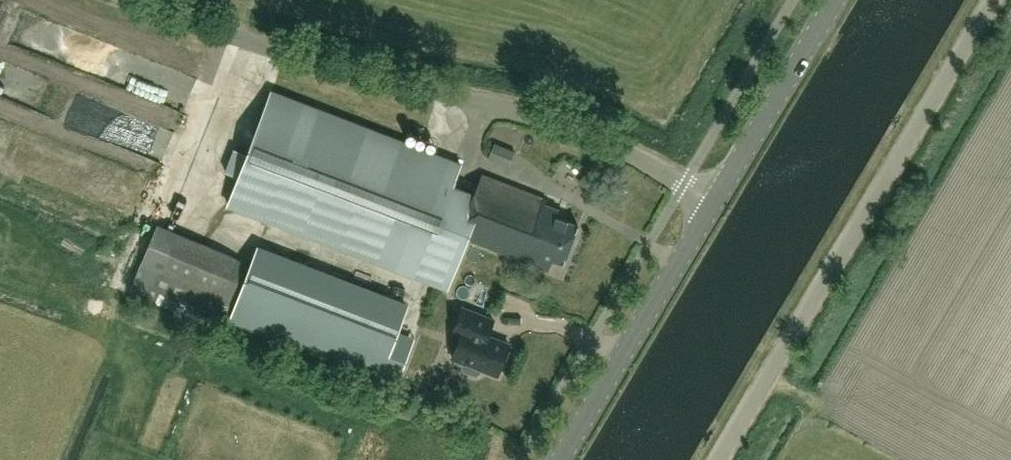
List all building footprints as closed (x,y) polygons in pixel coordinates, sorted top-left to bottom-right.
[(272,93),(239,177),(228,207),(447,292),(467,240),(476,218),(468,216),(467,208),(468,205),(447,197),(459,166),(272,93)] [(509,167),(516,151),(495,144),(489,158),(509,167)] [(479,176),(468,205),(467,208),(468,216),(476,218),(467,240),(551,271),(554,263),(562,266),(577,227),(556,219),(559,210),(542,204),(543,200),(479,176)] [(260,253),(254,267),(156,229),(132,293),(158,303),(161,296),(232,323),(233,320),(400,385),(406,367),(390,361),(409,310),(260,253)] [(466,364),(464,369),(466,373),(475,376),(479,374),(481,369),(497,375),(509,344),(487,336),(494,320),(463,308),(454,333),(462,336),(454,360),(466,364)]
